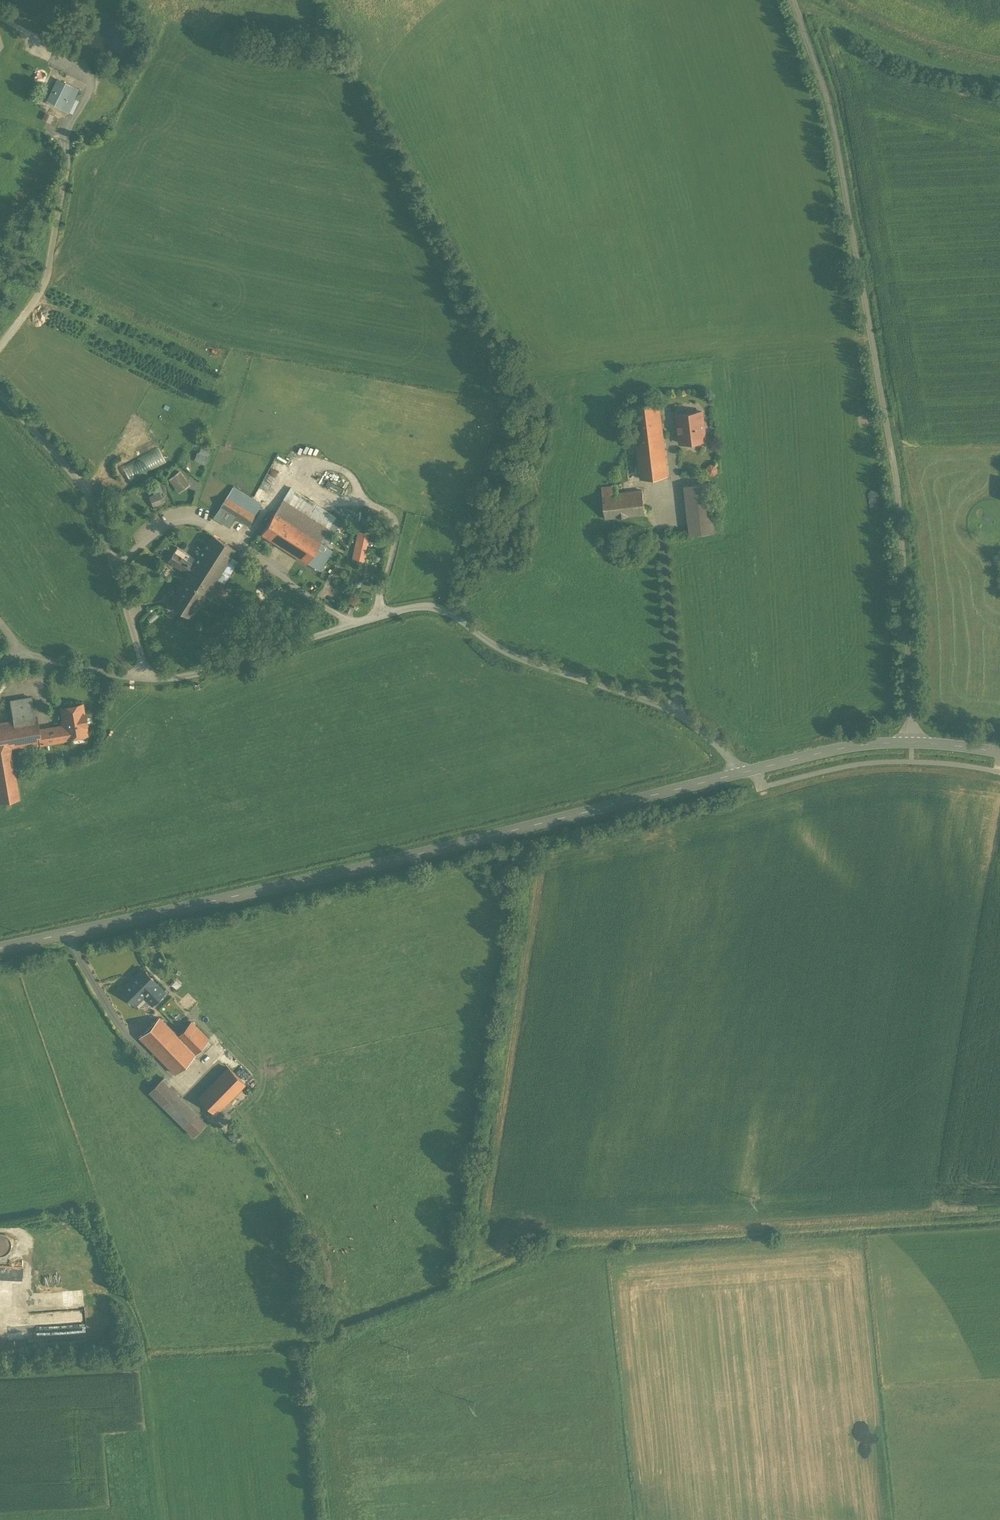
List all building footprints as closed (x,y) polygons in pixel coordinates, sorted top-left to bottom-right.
[(76,32),(70,31),(69,37),(68,42),(74,43),(75,38),(76,32)] [(51,103),(61,81),(57,79),(46,101),(51,103)] [(78,89),(61,81),(51,103),(72,113),(78,99),(74,97),(78,89)] [(658,401),(632,404),(636,443),(663,440),(658,401)] [(691,409),(687,409),(684,413),(676,413),(680,442),(689,441),(692,444),(696,443),(699,440),(704,439),(701,411),(694,411),(691,409)] [(636,443),(628,444),(629,453),(637,452),(640,478),(667,475),(663,440),(636,443)] [(203,463),(210,449),(193,441),(189,449),(196,451),(192,458),(203,463)] [(717,472),(716,462),(705,464),(706,474),(717,472)] [(167,477),(177,491),(189,483),(178,469),(167,477)] [(144,488),(153,507),(164,502),(159,492),(166,489),(161,480),(144,488)] [(708,482),(683,485),(689,534),(714,532),(708,482)] [(642,490),(616,492),(615,485),(601,486),(605,517),(644,513),(642,490)] [(290,487),(282,500),(292,506),(300,493),(290,487)] [(253,514),(226,496),(219,506),(235,516),(247,524),(254,514),(253,513),(253,514)] [(235,516),(219,506),(216,512),(231,522),(235,516)] [(319,541),(273,513),(260,533),(318,570),(331,550),(324,545),(319,541)] [(334,517),(319,541),(324,545),(340,521),(334,517)] [(368,533),(358,531),(351,561),(361,563),(368,533)] [(211,534),(196,559),(176,547),(168,560),(169,561),(187,572),(168,603),(190,617),(216,577),(223,581),(237,560),(229,555),(234,549),(211,534)] [(29,696),(9,700),(10,700),(13,720),(33,716),(29,696)] [(81,704),(61,707),(64,725),(37,729),(40,743),(70,738),(70,736),(86,733),(84,723),(86,723),(84,713),(82,714),(81,704)] [(13,720),(5,721),(10,747),(20,746),(21,756),(36,754),(34,744),(40,743),(37,729),(35,716),(33,716),(13,720)] [(0,722),(0,801),(18,798),(10,747),(5,721),(0,722)] [(143,968),(122,989),(136,1002),(146,991),(156,981),(143,968)] [(164,990),(156,981),(146,991),(155,999),(164,990)] [(177,1035),(158,1017),(139,1036),(174,1073),(208,1039),(190,1021),(177,1035)] [(228,1067),(198,1097),(214,1113),(243,1083),(228,1067)] [(176,1090),(163,1077),(149,1092),(162,1104),(174,1093),(176,1090)] [(195,1114),(174,1093),(162,1104),(184,1126),(195,1114)] [(0,1232),(0,1255),(1,1255),(3,1254),(5,1254),(6,1253),(7,1252),(8,1251),(9,1249),(10,1248),(10,1246),(10,1245),(10,1243),(10,1241),(10,1239),(9,1237),(7,1235),(6,1234),(4,1233),(3,1233),(0,1232)] [(20,1279),(21,1269),(9,1268),(8,1278),(20,1279)]
